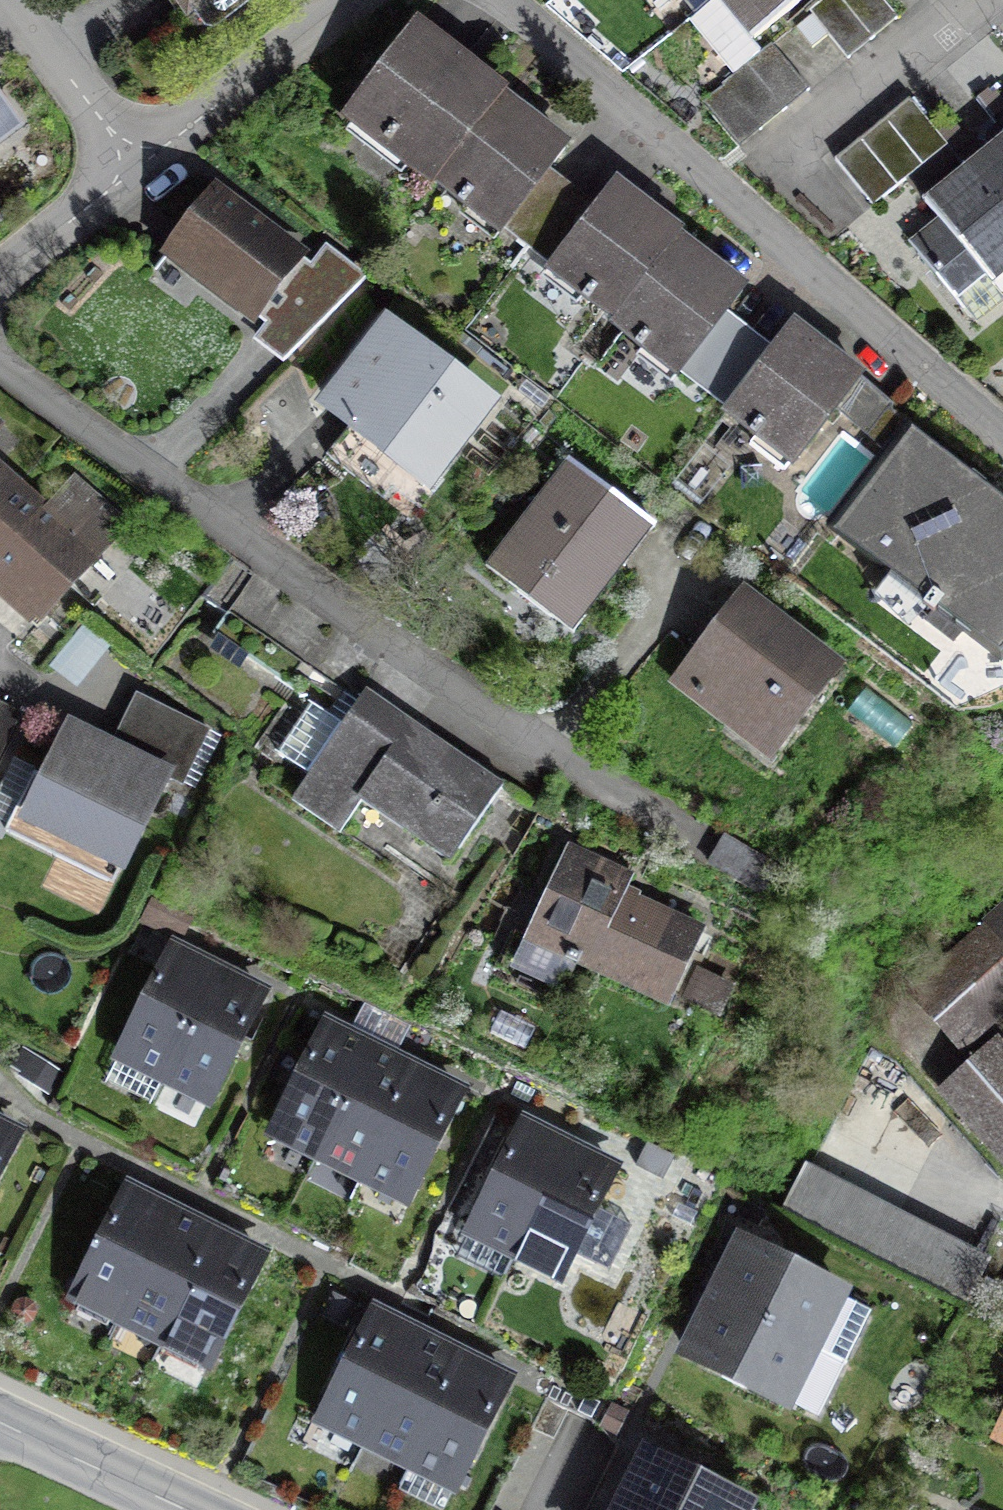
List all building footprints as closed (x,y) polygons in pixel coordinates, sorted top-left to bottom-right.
[(194,19),(219,0),(180,0),(194,19)] [(693,15),(712,0),(682,0),(693,15)] [(693,15),(733,66),(758,47),(751,39),(801,0),(712,0),(693,15)] [(811,14),(847,59),(860,48),(872,38),(882,29),(895,19),(879,0),(829,0),(811,14)] [(348,113),(494,228),(562,141),(526,113),(453,56),(416,27),(348,113)] [(748,65),(723,84),(759,130),(774,117),(783,110),(800,96),(809,89),(773,44),(748,65)] [(877,125),(861,138),(849,146),(834,158),(871,205),(897,185),(922,165),(947,145),(911,99),(897,109),(885,119),(877,125)] [(0,102),(0,168),(31,146),(0,102)] [(994,121),(1002,133),(1002,114),(994,121)] [(1002,275),(1002,137),(987,151),(966,169),(947,184),(927,201),(948,227),(914,255),(950,297),(982,270),(993,284),(1002,275)] [(321,244),(229,178),(168,262),(260,328),(321,244)] [(548,265),(678,371),(746,288),(703,252),(644,205),(616,182),(548,265)] [(509,405),(392,320),(323,413),(439,499),(509,405)] [(827,347),(791,322),(727,411),(797,461),(861,372),(827,347)] [(21,477),(8,466),(27,443),(0,420),(0,501),(21,477)] [(921,436),(847,537),(1002,652),(1002,497),(921,436)] [(660,530),(574,468),(495,576),(580,638),(660,530)] [(0,501),(0,587),(52,631),(138,529),(81,482),(59,509),(21,477),(0,501)] [(513,791),(406,720),(426,689),(226,556),(203,591),(231,610),(213,637),(314,704),(279,756),(308,776),(291,801),(343,836),(367,801),(463,865),(513,791)] [(858,675),(754,592),(677,689),(781,772),(858,675)] [(146,703),(124,750),(76,728),(30,828),(135,876),(176,788),(192,795),(218,737),(146,703)] [(0,707),(0,777),(27,720),(0,707)] [(785,867),(733,838),(715,870),(767,899),(785,867)] [(643,881),(576,851),(531,949),(678,1015),(714,934),(635,898),(643,881)] [(913,989),(968,1052),(1002,1022),(1002,911),(913,989)] [(118,1054),(210,1101),(263,995),(240,984),(195,961),(171,949),(118,1054)] [(349,1035),(329,1025),(274,1133),(407,1201),(462,1093),(441,1082),(391,1057),(349,1035)] [(942,1089),(1002,1164),(1002,1040),(942,1089)] [(550,1134),(523,1122),(472,1233),(573,1280),(625,1168),(596,1155),(550,1134)] [(15,1134),(0,1127),(0,1165),(15,1134)] [(195,1222),(172,1210),(158,1203),(134,1192),(80,1300),(211,1365),(265,1256),(239,1244),(216,1232),(195,1222)] [(793,1404),(847,1289),(739,1238),(726,1265),(711,1297),(702,1316),(684,1353),(793,1404)] [(441,1344),(419,1333),(402,1324),(379,1312),(323,1421),(455,1489),(511,1380),(486,1368),(464,1356),(441,1344)] [(745,1496),(645,1450),(632,1477),(619,1507),(617,1509),(739,1509),(745,1496)]
